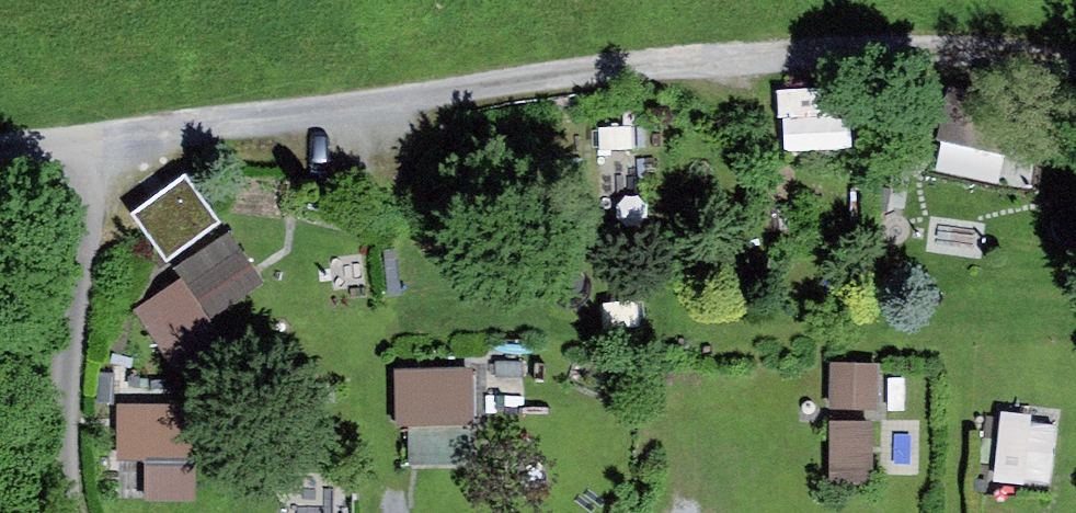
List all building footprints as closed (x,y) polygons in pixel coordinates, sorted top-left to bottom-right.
[(950,80),(937,139),(1008,155),(1022,96),(950,80)] [(846,82),(779,90),(786,151),(853,143),(846,82)] [(632,126),(599,127),(599,149),(633,149),(632,126)] [(183,177),(132,216),(167,262),(218,224),(183,177)] [(263,281),(229,232),(175,269),(182,278),(210,318),(263,281)] [(210,318),(182,278),(134,311),(179,375),(227,342),(210,318)] [(638,302),(602,304),(604,331),(640,328),(638,302)] [(882,364),(830,362),(829,408),(881,410),(882,364)] [(473,367),(395,368),(396,425),(408,425),(471,424),(474,423),(473,367)] [(195,458),(194,404),(118,404),(118,460),(144,460),(195,458)] [(1028,410),(998,408),(993,477),(1047,481),(1052,422),(1027,420),(1028,410)] [(870,423),(831,422),(830,484),(869,485),(870,423)] [(471,424),(408,425),(408,465),(471,464),(471,424)] [(196,501),(195,458),(144,460),(145,502),(196,501)]
